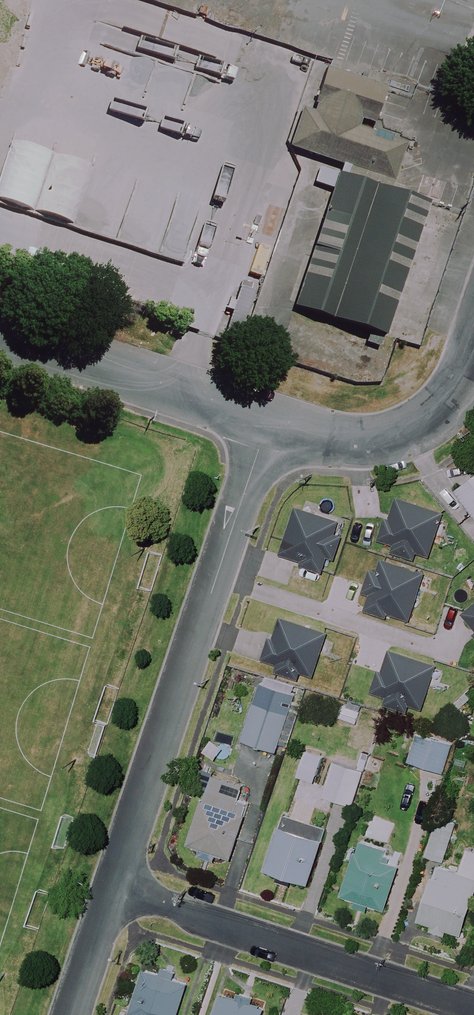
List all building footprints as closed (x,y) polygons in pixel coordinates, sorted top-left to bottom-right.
[(382,89),(324,69),(311,107),(314,108),(312,115),(300,111),(288,148),(390,182),(402,146),(353,129),(356,120),(370,125),(382,89)] [(424,205),(335,176),(290,308),(379,337),(424,205)] [(458,491),(473,513),(473,479),(458,491)] [(443,512),(400,499),(393,523),(384,521),(378,540),(395,545),(393,553),(413,559),(415,551),(430,555),(443,512)] [(299,509),(284,552),(304,559),(302,564),(321,571),(326,556),(337,560),(346,533),(336,529),(338,523),(299,509)] [(378,571),(373,570),(367,592),(372,594),(370,602),(368,610),(410,622),(423,573),(381,562),(378,571)] [(464,617),(473,629),(473,609),(464,617)] [(298,681),(301,672),(314,676),(327,633),(283,620),(277,640),(270,638),(263,661),(276,665),(273,674),(298,681)] [(436,666),(392,651),(385,673),(379,672),(373,691),(388,696),(385,704),(409,712),(411,705),(422,709),(436,666)] [(304,695),(261,681),(242,740),(286,754),(304,695)] [(361,711),(342,705),(339,718),(357,723),(361,711)] [(453,745),(418,734),(410,762),(444,773),(453,745)] [(323,758),(306,752),(298,776),(315,782),(323,758)] [(364,771),(335,762),(324,797),(354,806),(364,771)] [(200,848),(198,854),(216,860),(218,854),(233,859),(240,838),(249,841),(256,821),(236,814),(245,789),(212,778),(189,844),(200,848)] [(327,830),(285,815),(266,869),(309,884),(327,830)] [(457,822),(439,816),(426,856),(444,862),(457,822)] [(408,852),(363,837),(342,899),(371,908),(372,905),(389,910),(396,889),(408,852)] [(450,931),(463,935),(473,899),(473,852),(468,850),(461,872),(437,865),(420,921),(431,925),(429,932),(448,938),(450,931)] [(144,968),(129,1013),(135,1014),(179,1014),(190,982),(144,968)] [(266,1008),(225,994),(218,1014),(264,1014),(266,1008)]
